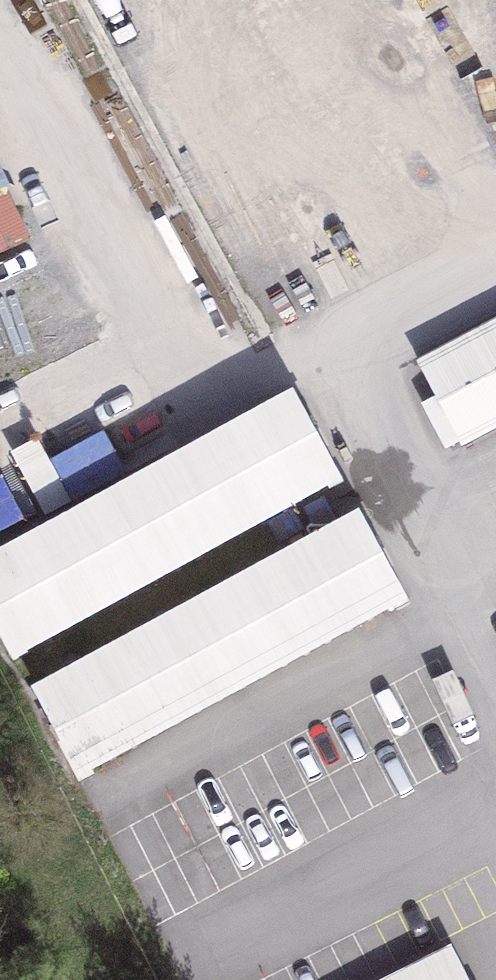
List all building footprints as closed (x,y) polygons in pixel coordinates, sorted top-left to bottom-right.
[(9,316),(65,287),(42,243),(0,265),(0,300),(9,316)] [(460,449),(495,431),(495,321),(416,360),(460,449)] [(0,551),(0,646),(9,665),(350,507),(304,409),(0,551)] [(28,459),(39,496),(128,471),(117,434),(28,459)] [(31,529),(9,483),(0,487),(0,544),(31,529)] [(77,785),(416,624),(370,529),(32,690),(77,785)] [(385,979),(470,979),(453,946),(385,979)]
